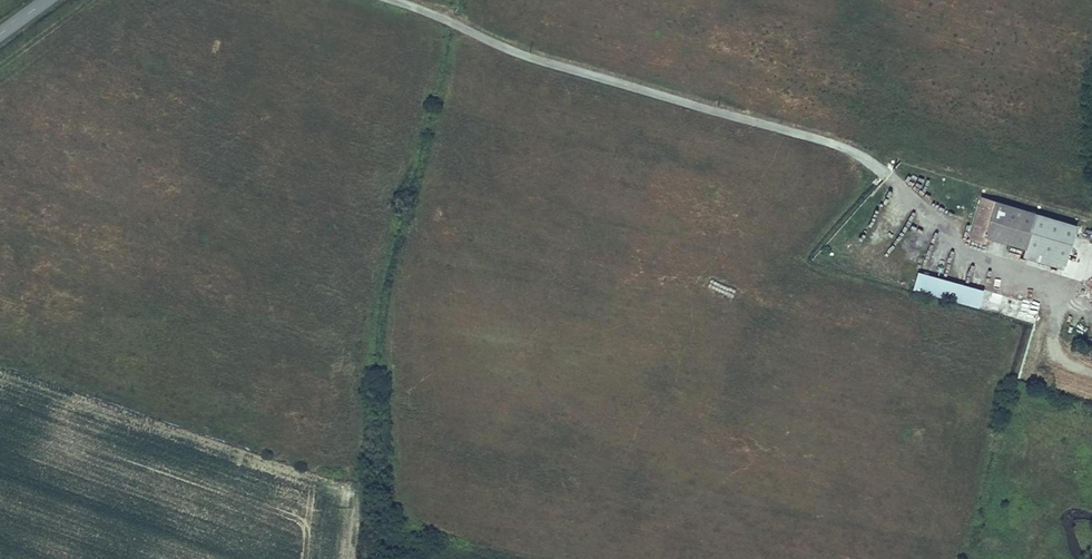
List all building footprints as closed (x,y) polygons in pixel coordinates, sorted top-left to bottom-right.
[(1005,201),(952,185),(940,226),(959,232),(961,226),(995,236),(1005,201)] [(1048,214),(1005,201),(995,236),(993,245),(1034,257),(1048,214)] [(955,278),(888,259),(883,277),(949,296),(955,278)]
